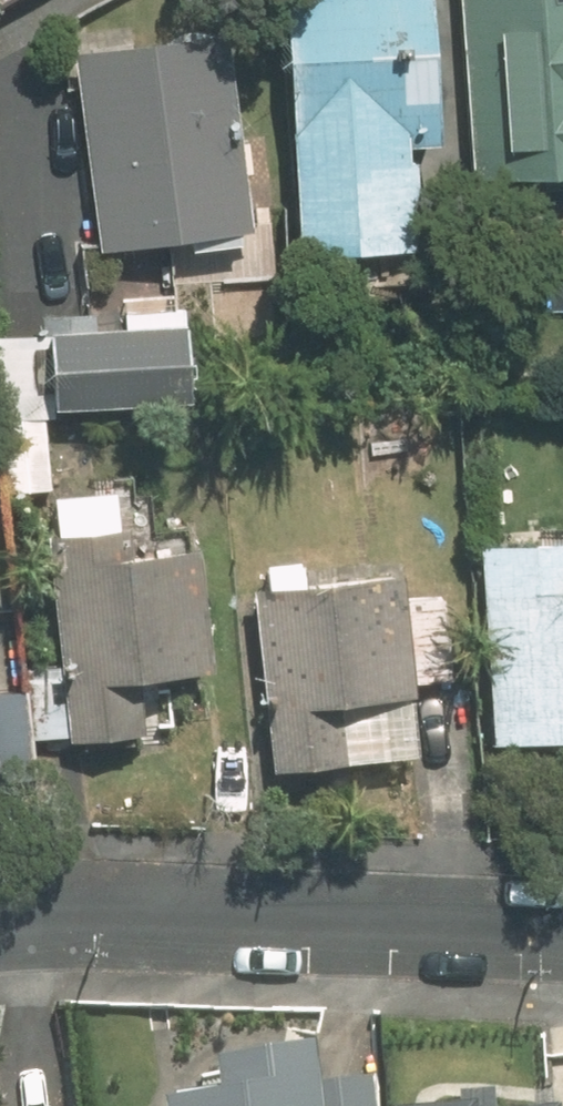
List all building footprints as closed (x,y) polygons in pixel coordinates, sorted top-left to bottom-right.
[(430,0),(286,0),(290,262),(413,260),(411,149),(432,148),(430,0)] [(468,181),(562,177),(562,0),(460,0),(468,181)] [(225,37),(73,54),(96,256),(248,239),(225,37)] [(0,337),(0,420),(5,493),(50,490),(45,419),(56,418),(56,410),(192,402),(186,290),(124,294),(125,310),(42,315),(43,334),(0,337)] [(32,666),(34,743),(141,740),(139,682),(211,680),(206,551),(135,554),(133,494),(53,496),(58,665),(32,666)] [(479,539),(482,754),(562,753),(562,538),(479,539)] [(407,596),(406,562),(252,570),(263,775),(416,767),(412,688),(449,686),(444,594),(407,596)] [(32,786),(21,692),(0,695),(0,790),(32,786)] [(372,1089),(312,1094),(308,1055),(214,1063),(217,1102),(169,1105),(373,1105),(372,1089)]
